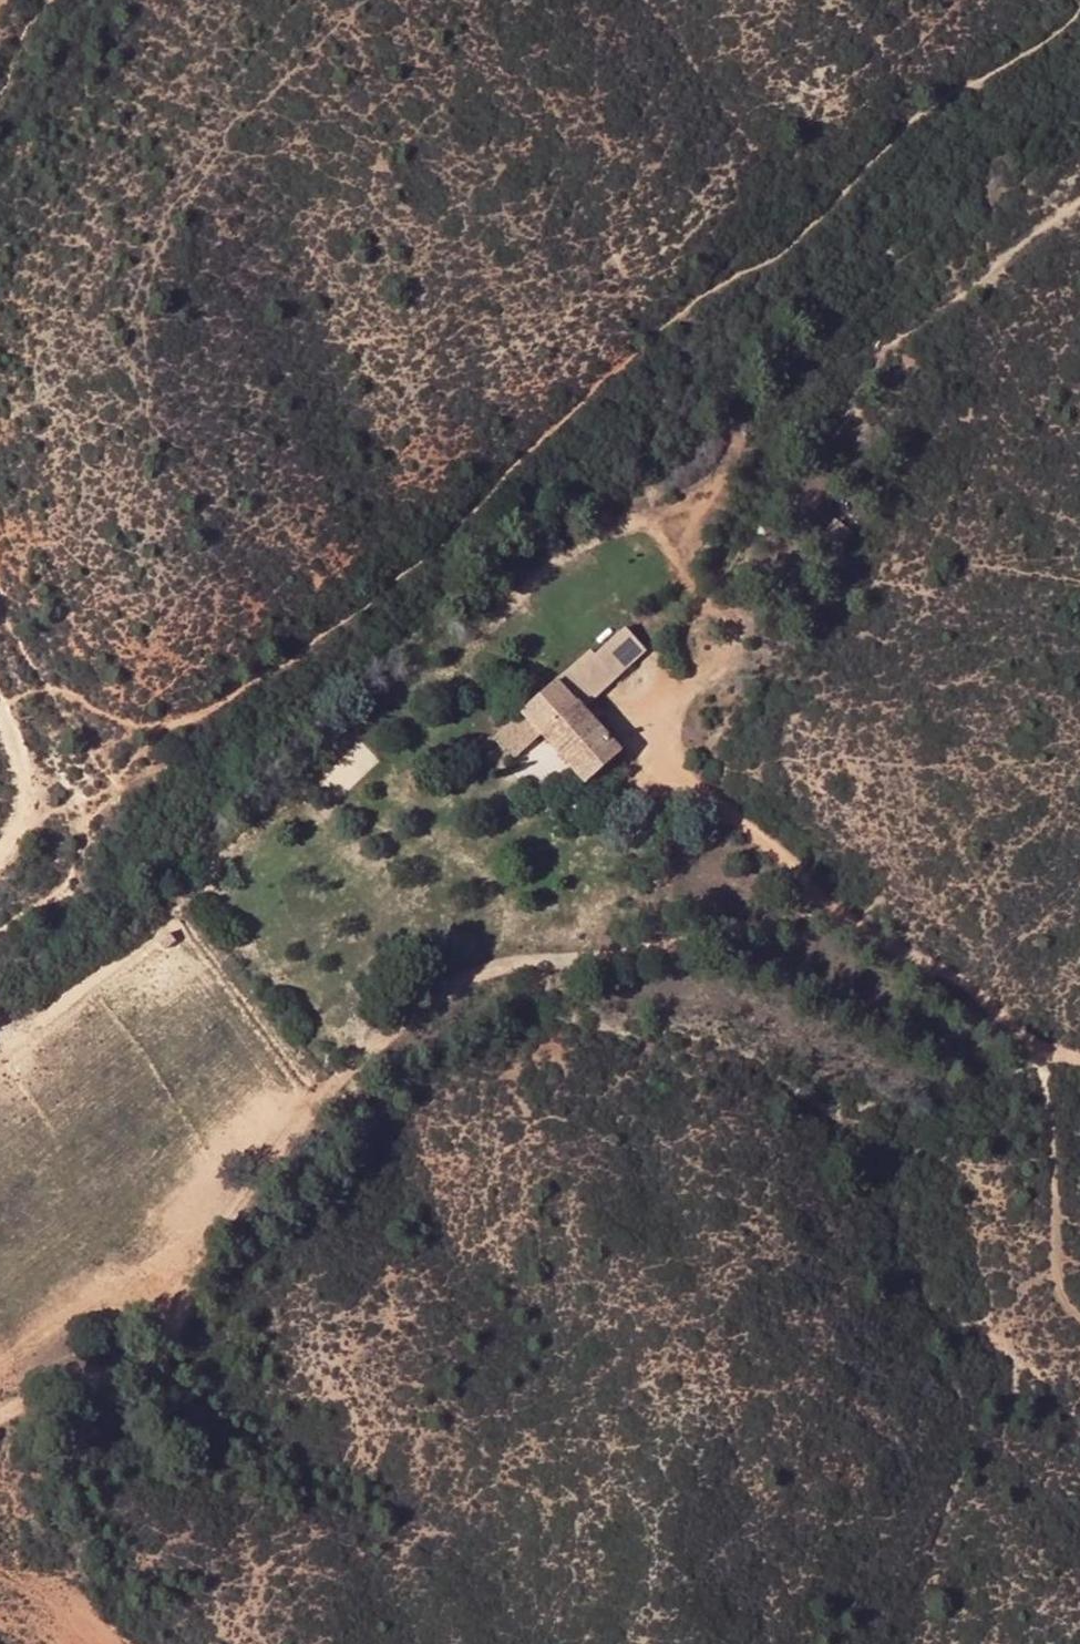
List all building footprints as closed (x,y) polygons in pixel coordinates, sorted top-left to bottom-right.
[(534,689),(591,757),(632,722),(594,678),(679,604),(656,578),(534,689)]
